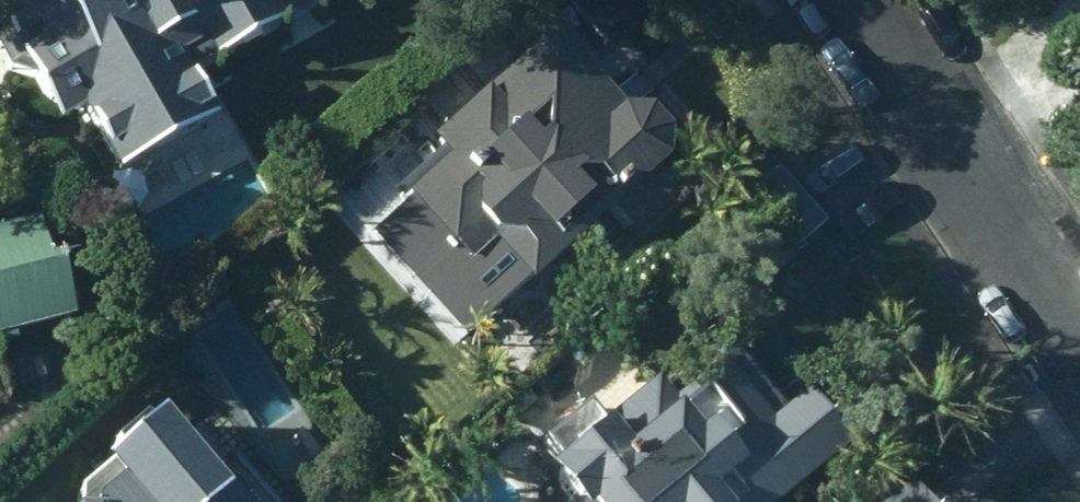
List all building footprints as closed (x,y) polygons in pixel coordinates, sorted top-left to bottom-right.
[(121,170),(218,116),(193,69),(322,0),(0,0),(0,2),(9,20),(1,44),(12,67),(41,76),(65,120),(88,108),(121,170)] [(623,106),(560,29),(434,137),(441,143),(392,186),(406,203),(373,229),(467,338),(617,210),(635,230),(678,192),(660,170),(674,159),(673,128),(651,107),(623,106)] [(830,225),(780,168),(702,234),(752,292),(830,225)] [(43,217),(0,228),(0,333),(78,314),(63,256),(53,259),(43,217)] [(855,447),(810,395),(793,409),(728,330),(666,382),(660,377),(606,422),(592,405),(550,440),(565,458),(557,464),(580,494),(570,501),(788,501),(855,447)] [(240,481),(232,489),(167,410),(82,486),(82,501),(257,501),(240,481)] [(915,484),(892,501),(929,501),(915,484)]
